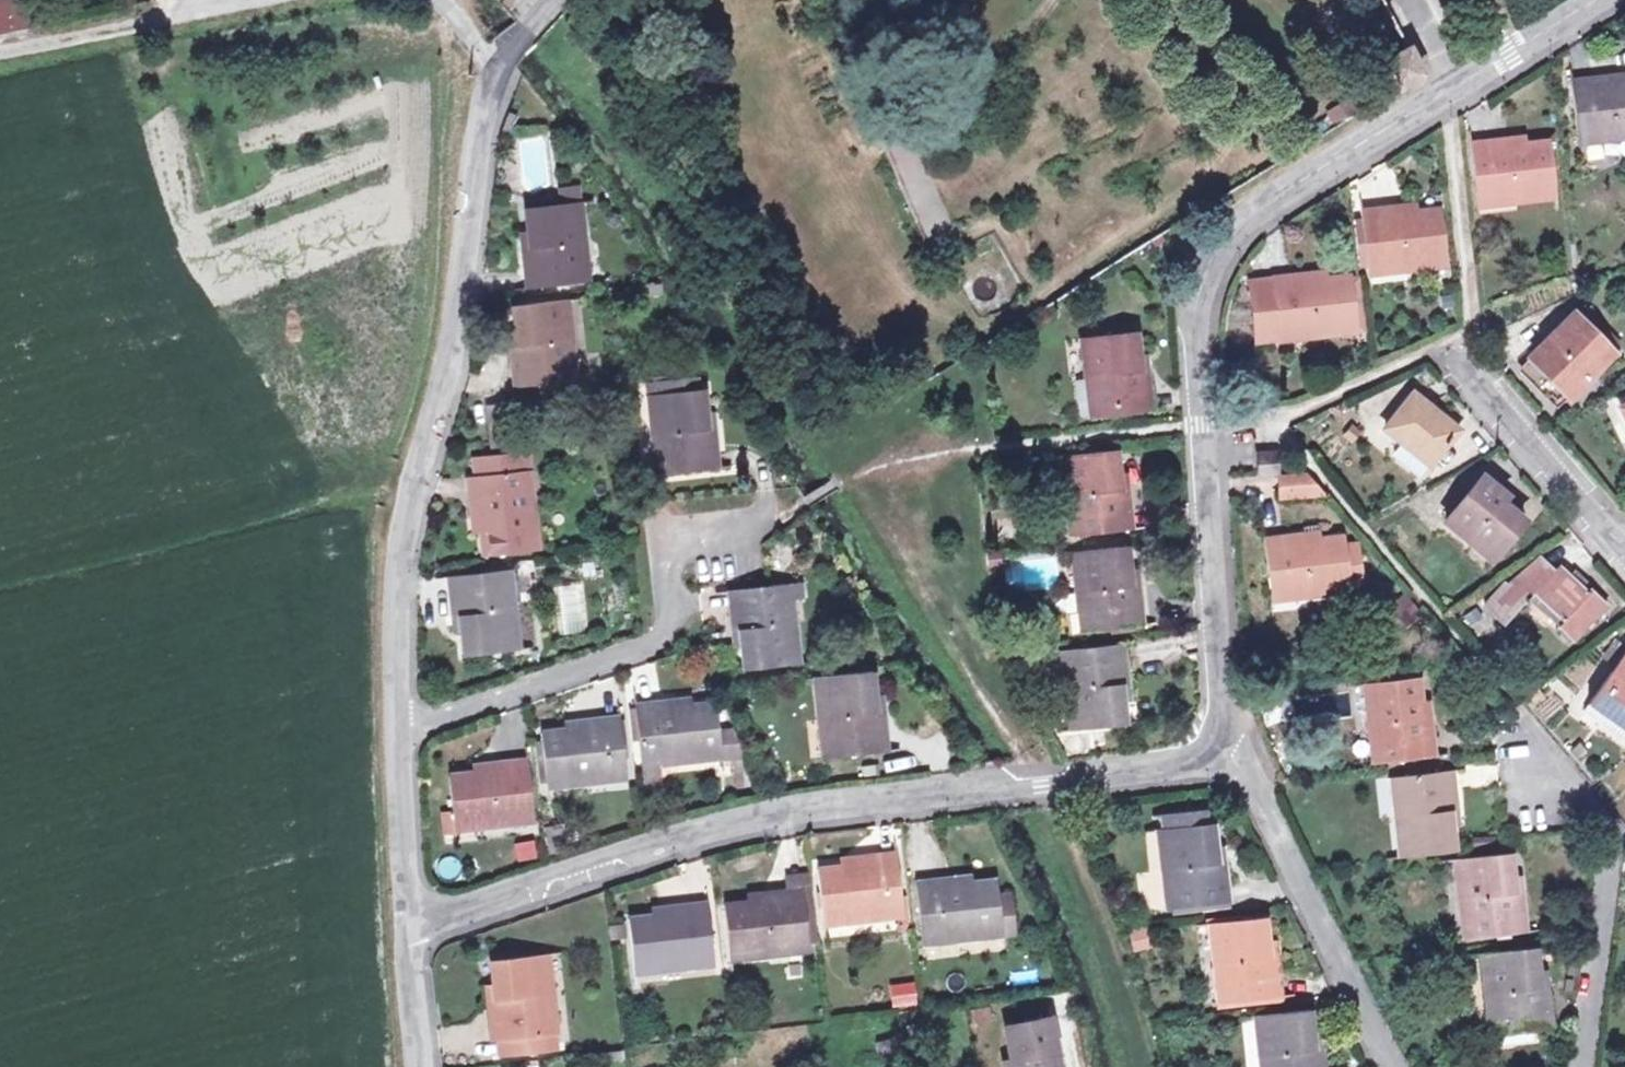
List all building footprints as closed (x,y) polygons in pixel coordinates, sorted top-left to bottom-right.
[(50,11),(48,0),(0,0),(0,22),(50,11)] [(1611,87),(1624,86),(1624,77),(1624,70),(1609,71),(1610,74),(1611,87)] [(1616,128),(1617,134),(1624,133),(1624,86),(1611,87),(1610,74),(1570,77),(1575,132),(1616,128)] [(1528,137),(1512,138),(1513,151),(1529,150),(1528,140),(1528,137)] [(1477,195),(1518,192),(1518,198),(1557,194),(1553,138),(1528,140),(1529,150),(1513,151),(1512,138),(1472,140),(1477,195)] [(566,183),(567,195),(587,193),(581,181),(566,183)] [(532,227),(540,226),(541,242),(530,243),(534,284),(587,279),(583,238),(592,237),(588,197),(530,202),(532,227)] [(1418,205),(1405,207),(1405,216),(1419,215),(1418,208),(1418,205)] [(1367,262),(1388,261),(1409,259),(1409,265),(1449,261),(1443,207),(1418,208),(1419,215),(1405,216),(1405,207),(1362,210),(1364,233),(1367,262)] [(592,237),(583,238),(587,279),(595,278),(592,237)] [(1323,270),(1310,271),(1312,285),(1325,284),(1324,277),(1323,270)] [(1277,334),(1316,330),(1317,335),(1359,331),(1353,274),(1324,277),(1325,284),(1312,285),(1310,271),(1272,275),(1272,276),(1250,278),(1255,332),(1277,329),(1277,334)] [(529,341),(515,343),(519,382),(573,377),(569,338),(578,338),(574,297),(518,302),(520,328),(528,328),(529,341)] [(1581,299),(1573,306),(1609,343),(1617,335),(1581,299)] [(1572,304),(1529,346),(1567,386),(1610,344),(1609,343),(1573,306),(1572,304)] [(1131,350),(1136,349),(1134,325),(1081,330),(1085,370),(1093,369),(1097,409),(1150,405),(1147,363),(1132,364),(1131,350)] [(1277,329),(1255,332),(1256,341),(1317,335),(1316,330),(1277,334),(1277,329)] [(1085,370),(1076,370),(1079,411),(1097,409),(1093,369),(1085,370)] [(654,430),(661,430),(665,469),(720,464),(716,425),(702,426),(701,411),(707,411),(705,386),(698,387),(697,374),(675,376),(676,389),(651,391),(654,430)] [(675,376),(649,379),(651,391),(676,389),(675,376)] [(1430,459),(1458,423),(1413,386),(1384,422),(1430,459)] [(1077,527),(1131,522),(1126,481),(1110,483),(1109,468),(1116,467),(1114,444),(1059,449),(1063,488),(1073,487),(1077,527)] [(1258,470),(1280,468),(1278,445),(1256,446),(1258,470)] [(476,509),(488,508),(490,523),(483,523),(486,549),(540,544),(536,503),(529,504),(523,448),(480,452),(482,468),(472,469),(476,509)] [(1308,468),(1280,470),(1281,491),(1326,488),(1308,468)] [(1492,554),(1523,514),(1499,496),(1504,490),(1481,471),(1444,515),(1492,554)] [(989,526),(991,539),(1016,537),(1015,524),(989,526)] [(1271,588),(1309,585),(1309,591),(1352,588),(1348,531),(1321,533),(1322,542),(1306,543),(1305,531),(1267,533),(1271,588)] [(1077,583),(1084,582),(1088,621),(1142,616),(1138,576),(1125,577),(1124,563),(1129,562),(1126,538),(1073,544),(1077,583)] [(1564,613),(1559,618),(1575,633),(1609,598),(1593,582),(1589,586),(1558,556),(1551,563),(1538,551),(1509,579),(1506,576),(1487,595),(1504,612),(1523,592),(1527,596),(1536,586),(1564,613)] [(519,563),(507,564),(510,604),(518,603),(523,603),(519,563)] [(470,623),(465,623),(467,647),(521,642),(518,603),(510,604),(507,564),(454,570),(457,610),(469,609),(470,623)] [(736,626),(749,625),(750,641),(745,641),(747,665),(801,660),(797,620),(790,620),(786,581),(732,586),(736,626)] [(1066,682),(1070,722),(1127,717),(1124,692),(1117,693),(1115,678),(1128,677),(1124,636),(1070,642),(1074,682),(1066,682)] [(1624,722),(1624,644),(1588,696),(1624,722)] [(1365,715),(1377,715),(1380,750),(1433,747),(1430,709),(1417,709),(1415,693),(1421,692),(1419,667),(1362,670),(1365,715)] [(834,753),(888,748),(884,708),(870,709),(869,695),(876,694),(874,669),(819,675),(823,715),(830,714),(834,753)] [(1415,693),(1417,709),(1430,709),(1429,692),(1421,692),(1415,693)] [(691,697),(675,698),(676,710),(692,708),(691,701),(691,697)] [(642,756),(681,752),(681,758),(723,754),(717,698),(691,701),(692,708),(676,710),(675,698),(636,702),(642,756)] [(549,783),(587,779),(587,773),(628,769),(622,713),(581,717),(583,731),(566,732),(565,725),(543,728),(549,783)] [(565,725),(566,732),(583,731),(581,717),(565,719),(565,725)] [(457,824),(496,820),(496,812),(533,808),(528,756),(489,760),(490,773),(476,774),(475,766),(452,769),(457,824)] [(1403,803),(1397,804),(1400,845),(1457,841),(1455,814),(1446,815),(1445,799),(1456,798),(1454,763),(1401,766),(1403,803)] [(1162,803),(1163,817),(1205,813),(1203,799),(1162,803)] [(1161,859),(1167,858),(1172,897),(1226,891),(1220,836),(1213,836),(1211,812),(1205,813),(1163,817),(1157,818),(1161,859)] [(537,858),(536,839),(515,841),(517,860),(537,858)] [(1469,927),(1522,923),(1519,886),(1506,887),(1505,870),(1511,870),(1510,846),(1455,850),(1458,891),(1466,891),(1469,927)] [(827,921),(867,916),(867,911),(905,906),(899,852),(860,856),(861,868),(846,870),(845,864),(821,867),(827,921)] [(960,875),(961,882),(977,880),(976,873),(960,875)] [(925,935),(950,932),(950,923),(965,921),(966,935),(1005,931),(1001,893),(999,878),(977,880),(961,882),(960,875),(919,879),(925,935)] [(733,956),(774,952),(773,944),(813,940),(806,887),(767,891),(768,902),(752,904),(752,898),(727,901),(733,956)] [(752,898),(752,904),(768,902),(767,891),(751,892),(752,898)] [(1005,931),(1016,930),(1012,892),(1001,893),(1005,931)] [(636,971),(677,967),(676,960),(716,955),(710,901),(670,906),(671,918),(654,920),(653,914),(630,917),(636,971)] [(653,914),(654,920),(671,918),(670,906),(653,907),(653,914)] [(1212,953),(1218,952),(1222,992),(1276,987),(1272,946),(1257,947),(1256,933),(1265,932),(1262,909),(1207,914),(1212,953)] [(1152,947),(1147,926),(1127,932),(1132,952),(1152,947)] [(1256,933),(1257,947),(1272,946),(1270,932),(1265,932),(1256,933)] [(1493,1022),(1548,1018),(1545,979),(1531,980),(1530,966),(1535,965),(1534,939),(1480,942),(1483,987),(1490,987),(1493,1022)] [(548,949),(493,953),(495,980),(503,979),(505,992),(492,993),(495,1034),(498,1034),(499,1048),(548,1045),(546,1026),(548,1026),(545,989),(551,989),(548,949)] [(491,980),(492,993),(505,992),(503,979),(495,980),(491,980)] [(889,983),(891,1007),(917,1004),(915,981),(889,983)] [(1321,1040),(1305,1041),(1303,1026),(1311,1025),(1308,1001),(1254,1006),(1258,1048),(1266,1047),(1268,1066),(1324,1066),(1321,1040)] [(1002,1057),(1004,1066),(1050,1066),(1047,1049),(1055,1047),(1049,1014),(1004,1022),(1010,1056),(1002,1057)] [(1311,1025),(1303,1026),(1305,1041),(1321,1040),(1319,1024),(1311,1025)] [(1050,1066),(1059,1066),(1055,1047),(1047,1049),(1050,1066)]
